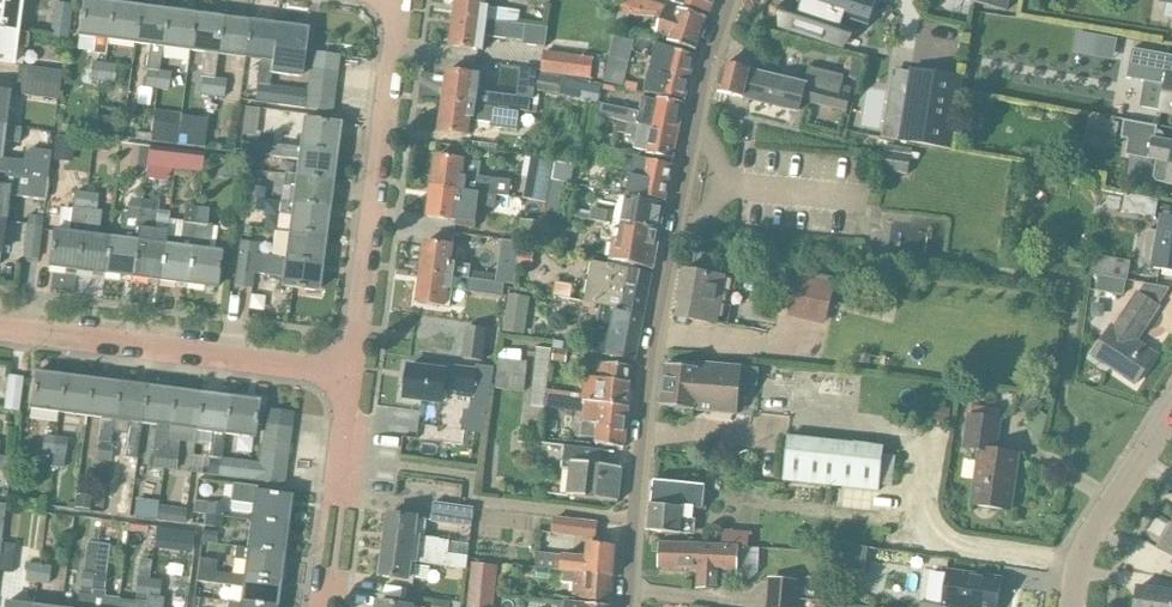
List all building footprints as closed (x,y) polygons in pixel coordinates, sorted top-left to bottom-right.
[(17,32),(20,11),(21,0),(24,1),(24,0),(0,0),(0,30),(17,32)] [(455,16),(520,24),(521,13),(485,8),(486,0),(457,0),(455,16)] [(621,12),(638,17),(662,20),(655,38),(697,51),(708,18),(651,0),(624,0),(621,12)] [(716,0),(673,0),(672,2),(688,7),(711,13),(716,0)] [(784,27),(840,45),(848,22),(843,21),(845,17),(868,25),(876,0),(801,0),(800,2),(803,3),(802,7),(792,3),(784,27)] [(1008,12),(1011,0),(957,0),(1008,12)] [(84,1),(81,25),(79,37),(96,39),(93,55),(106,57),(108,40),(107,40),(112,5),(84,1)] [(67,38),(71,6),(57,4),(52,36),(67,38)] [(139,8),(112,5),(107,40),(108,40),(135,44),(139,8)] [(163,48),(167,12),(139,8),(135,44),(150,46),(146,70),(148,71),(145,89),(158,90),(161,65),(164,48),(163,48)] [(195,15),(167,12),(163,48),(164,48),(190,51),(195,15)] [(218,55),(223,19),(195,15),(190,51),(205,53),(202,78),(203,78),(201,95),(213,97),(215,79),(219,55),(218,55)] [(520,24),(455,16),(451,46),(479,50),(481,37),(524,42),(523,45),(547,48),(550,28),(520,25),(520,24)] [(251,23),(223,19),(218,55),(219,55),(246,59),(251,23)] [(278,26),(251,23),(246,59),(261,61),(256,103),(269,104),(271,86),(273,72),(278,26)] [(306,30),(278,26),(273,72),(300,76),(306,30)] [(1,64),(12,65),(15,47),(27,49),(29,35),(17,33),(17,32),(0,30),(0,64),(1,64)] [(646,94),(662,97),(686,101),(696,56),(635,38),(632,52),(653,58),(646,94)] [(1127,79),(1144,83),(1165,86),(1160,111),(1171,113),(1171,57),(1132,49),(1127,79)] [(545,52),(542,73),(591,80),(593,57),(545,52)] [(312,53),(311,67),(338,70),(340,56),(312,53)] [(854,58),(850,78),(859,80),(864,60),(854,58)] [(105,64),(93,63),(91,81),(102,82),(105,64)] [(117,66),(105,64),(102,82),(114,84),(117,66)] [(169,66),(161,65),(158,90),(169,92),(172,73),(168,73),(169,66)] [(718,92),(728,94),(749,99),(756,72),(725,65),(718,92)] [(61,86),(63,72),(20,66),(17,80),(61,86)] [(309,81),(337,84),(338,70),(311,67),(309,81)] [(756,72),(749,99),(799,112),(802,100),(847,111),(852,96),(840,93),(844,75),(810,67),(806,85),(756,72)] [(911,69),(900,142),(953,150),(964,77),(911,69)] [(481,75),(472,74),(448,71),(444,101),(528,112),(530,113),(532,99),(479,92),(481,75)] [(560,93),(590,100),(593,86),(561,78),(540,74),(538,89),(538,91),(560,95),(560,93)] [(227,80),(215,79),(213,97),(225,98),(227,80)] [(61,86),(17,80),(15,95),(60,100),(61,86)] [(309,81),(307,94),(335,97),(337,84),(309,81)] [(283,87),(271,86),(269,104),(280,106),(283,87)] [(4,126),(8,93),(0,92),(0,126),(4,126)] [(307,94),(305,109),(333,112),(335,97),(307,94)] [(597,116),(610,119),(618,120),(635,123),(679,132),(685,104),(659,99),(658,101),(644,98),(641,113),(599,104),(597,116)] [(470,118),(492,121),(492,127),(518,130),(520,111),(528,112),(444,101),(440,132),(468,135),(470,118)] [(100,116),(99,122),(97,135),(111,137),(114,118),(100,116)] [(1089,118),(1087,127),(1118,133),(1119,123),(1089,118)] [(304,120),(300,148),(336,153),(340,125),(304,120)] [(673,160),(679,132),(635,123),(618,120),(616,132),(631,137),(632,134),(640,136),(637,148),(648,150),(647,154),(673,160)] [(1171,185),(1171,142),(1156,139),(1158,126),(1125,121),(1123,140),(1129,141),(1126,156),(1150,160),(1151,158),(1158,159),(1154,177),(1158,182),(1168,184),(1168,185),(1171,185)] [(2,142),(20,144),(22,128),(4,126),(0,126),(0,157),(2,142)] [(162,129),(161,144),(176,145),(177,130),(162,129)] [(256,131),(254,144),(272,145),(274,134),(256,131)] [(56,137),(53,161),(72,163),(75,139),(56,137)] [(332,180),(336,153),(300,148),(272,145),(254,144),(242,142),(240,152),(298,161),(296,175),(332,180)] [(139,170),(142,147),(124,144),(121,168),(139,170)] [(628,152),(591,144),(590,153),(603,156),(602,163),(624,168),(628,152)] [(149,147),(147,166),(148,166),(174,169),(174,170),(177,151),(149,147)] [(883,170),(885,171),(909,175),(912,156),(886,152),(883,170)] [(178,153),(176,172),(189,173),(191,155),(178,153)] [(480,193),(496,196),(509,197),(511,181),(480,177),(479,180),(463,178),(465,160),(437,157),(433,187),(466,191),(480,193)] [(8,160),(6,174),(48,179),(50,160),(36,158),(35,163),(8,160)] [(208,176),(233,179),(235,162),(210,158),(208,176)] [(649,161),(639,159),(634,158),(627,194),(642,197),(665,201),(673,165),(649,161)] [(523,199),(534,200),(547,203),(554,166),(530,162),(523,199)] [(5,221),(8,196),(45,201),(48,179),(6,174),(4,188),(0,187),(0,221),(5,221)] [(329,208),(332,180),(296,175),(285,174),(283,188),(295,189),(293,204),(329,208)] [(77,271),(87,193),(89,177),(78,176),(74,209),(72,208),(69,233),(54,231),(49,267),(77,271)] [(247,198),(265,200),(266,189),(260,187),(260,181),(249,180),(247,198)] [(429,217),(453,221),(457,221),(459,204),(464,205),(466,191),(433,187),(429,217)] [(100,195),(87,193),(77,271),(105,274),(109,238),(99,237),(103,212),(98,211),(100,195)] [(496,196),(480,193),(479,206),(495,209),(496,196)] [(1155,219),(1158,202),(1126,196),(1123,213),(1155,219)] [(592,220),(596,221),(635,227),(635,226),(661,230),(665,204),(642,200),(629,198),(621,197),(618,213),(594,209),(593,214),(577,212),(577,210),(575,209),(573,218),(592,221),(592,220)] [(264,212),(265,200),(247,198),(246,210),(264,212)] [(105,274),(133,278),(137,242),(138,242),(141,220),(143,200),(131,199),(129,215),(124,215),(121,240),(109,238),(105,274)] [(143,200),(141,220),(153,222),(156,202),(143,200)] [(289,231),(325,236),(329,208),(293,204),(281,202),(279,215),(291,217),(289,231)] [(161,281),(188,285),(198,208),(187,206),(184,222),(183,222),(180,248),(165,246),(161,281)] [(216,289),(219,265),(221,253),(209,252),(212,226),(208,225),(210,210),(198,208),(188,285),(216,289)] [(29,216),(28,224),(43,226),(44,217),(29,216)] [(1161,270),(1171,272),(1171,220),(1163,219),(1161,232),(1150,230),(1145,233),(1141,257),(1145,261),(1155,263),(1154,269),(1161,270)] [(522,220),(519,241),(538,244),(541,223),(522,220)] [(616,260),(653,271),(661,230),(635,226),(635,227),(596,221),(623,227),(620,241),(614,240),(610,259),(616,260)] [(43,226),(28,224),(24,257),(38,259),(43,226)] [(321,264),(325,236),(289,231),(286,258),(285,259),(321,264)] [(161,281),(165,246),(167,234),(152,232),(151,244),(138,242),(137,242),(133,278),(161,281)] [(240,242),(239,253),(257,255),(258,244),(240,242)] [(455,277),(469,279),(470,279),(471,266),(457,264),(459,247),(450,245),(426,242),(422,273),(455,277)] [(534,254),(520,252),(518,267),(532,269),(534,254)] [(286,258),(257,255),(239,253),(235,286),(253,288),(255,268),(284,272),(282,287),(318,292),(321,264),(285,259),(286,258)] [(585,301),(599,304),(601,304),(645,313),(653,274),(615,266),(592,262),(585,301)] [(680,302),(677,318),(717,325),(725,278),(683,270),(678,302),(680,302)] [(451,307),(455,277),(422,273),(418,303),(451,307)] [(1100,276),(1097,291),(1123,296),(1126,281),(1100,276)] [(470,279),(469,279),(467,292),(504,297),(505,284),(470,279)] [(836,289),(798,280),(788,317),(826,327),(829,317),(831,308),(836,289)] [(554,296),(560,297),(572,299),(574,285),(556,282),(554,296)] [(1107,366),(1107,365),(1136,384),(1156,355),(1136,342),(1159,307),(1138,294),(1116,329),(1112,327),(1096,351),(1110,360),(1106,365),(1107,366)] [(509,295),(504,332),(526,335),(531,298),(509,295)] [(592,353),(598,354),(598,356),(636,361),(645,313),(601,304),(596,331),(592,353)] [(468,327),(464,359),(483,361),(487,330),(468,327)] [(547,395),(548,390),(553,350),(538,348),(531,407),(546,408),(546,401),(547,395)] [(554,360),(566,361),(567,352),(555,351),(554,360)] [(528,362),(499,359),(496,389),(525,392),(528,362)] [(548,390),(547,395),(630,407),(634,367),(594,362),(592,378),(587,377),(585,394),(548,390)] [(697,369),(691,411),(695,411),(695,410),(736,414),(741,368),(698,364),(698,369),(697,369)] [(660,406),(663,407),(691,411),(697,369),(666,365),(660,406)] [(492,372),(477,370),(446,366),(445,371),(410,366),(405,398),(443,403),(445,385),(459,386),(458,397),(474,398),(475,394),(490,396),(492,372)] [(35,374),(32,398),(31,409),(59,413),(63,377),(35,374)] [(4,410),(19,412),(23,378),(8,376),(4,410)] [(91,381),(63,377),(59,413),(86,416),(91,381)] [(114,420),(119,385),(91,381),(86,416),(102,418),(97,461),(110,463),(112,444),(115,420),(114,420)] [(147,388),(119,385),(114,420),(115,420),(130,422),(128,433),(141,435),(143,423),(142,423),(147,388)] [(959,386),(958,401),(978,402),(979,388),(959,386)] [(170,427),(174,392),(147,388),(142,423),(143,423),(157,425),(152,468),(163,469),(165,469),(167,452),(169,441),(170,427)] [(202,395),(174,392),(170,427),(169,441),(194,444),(196,430),(198,430),(202,395)] [(1029,393),(1017,407),(1030,417),(1041,403),(1029,393)] [(226,434),(230,399),(202,395),(198,430),(213,432),(209,457),(211,457),(209,474),(220,476),(222,458),(226,434)] [(630,407),(547,395),(546,401),(564,403),(563,410),(587,413),(585,423),(599,425),(597,445),(625,448),(630,407)] [(258,402),(230,399),(226,434),(253,438),(258,402)] [(933,408),(932,421),(949,422),(951,409),(933,408)] [(264,425),(292,429),(294,413),(266,410),(264,425)] [(1011,511),(1019,455),(996,452),(1001,420),(970,416),(965,449),(980,451),(972,505),(1011,511)] [(262,440),(290,443),(292,429),(264,425),(262,440)] [(43,454),(54,455),(57,437),(44,436),(43,454)] [(57,437),(54,455),(53,468),(65,469),(69,439),(57,437)] [(784,480),(880,491),(884,448),(788,437),(784,480)] [(261,452),(288,457),(290,443),(262,440),(261,452)] [(124,445),(112,444),(110,463),(122,464),(124,445)] [(569,497),(619,502),(623,468),(596,465),(598,450),(565,446),(562,470),(572,471),(569,497)] [(179,453),(167,452),(165,469),(163,469),(162,478),(175,479),(176,471),(177,471),(179,453)] [(259,467),(287,470),(288,457),(261,452),(259,464),(259,467)] [(12,472),(13,458),(0,457),(0,471),(12,472)] [(259,464),(222,458),(220,476),(257,481),(259,467),(259,464)] [(123,467),(108,465),(106,479),(121,481),(123,467)] [(257,481),(285,485),(287,470),(259,467),(257,481)] [(705,487),(657,482),(654,481),(649,530),(695,535),(696,520),(693,520),(694,510),(702,511),(705,487)] [(254,505),(252,520),(287,525),(291,497),(257,493),(257,487),(233,484),(231,502),(254,505)] [(841,492),(840,504),(869,507),(870,496),(841,492)] [(77,496),(76,508),(90,510),(91,498),(77,496)] [(105,496),(102,511),(122,514),(124,499),(105,496)] [(226,505),(195,501),(194,514),(206,516),(225,517),(226,505)] [(475,508),(465,507),(434,503),(432,522),(472,527),(475,508)] [(449,554),(450,542),(440,540),(440,539),(425,537),(427,520),(390,514),(385,546),(449,554)] [(223,529),(225,517),(206,516),(204,527),(223,529)] [(598,523),(556,518),(555,535),(596,539),(598,523)] [(283,553),(287,525),(252,520),(248,548),(283,553)] [(76,521),(73,539),(88,541),(90,523),(76,521)] [(169,549),(171,530),(157,529),(154,547),(169,549)] [(1160,550),(1171,557),(1171,530),(1160,550)] [(202,531),(201,542),(216,544),(217,532),(202,531)] [(723,546),(750,547),(750,533),(724,532),(723,546)] [(0,551),(0,555),(0,572),(13,573),(16,544),(3,543),(0,551)] [(556,570),(614,578),(616,547),(589,543),(587,559),(563,557),(563,563),(557,563),(556,570)] [(723,546),(661,543),(660,567),(697,569),(696,591),(719,592),(720,570),(752,572),(753,549),(750,549),(750,547),(723,546)] [(447,566),(468,569),(469,557),(449,554),(385,546),(381,577),(414,581),(417,562),(447,566)] [(280,581),(283,553),(248,548),(244,576),(280,581)] [(847,548),(844,567),(866,571),(868,551),(847,548)] [(199,570),(217,572),(218,561),(200,558),(199,570)] [(37,584),(40,565),(28,564),(25,583),(37,584)] [(52,567),(40,565),(37,584),(50,585),(52,567)] [(502,565),(501,577),(513,578),(514,566),(502,565)] [(498,568),(483,567),(471,566),(469,596),(495,598),(496,593),(498,568)] [(614,578),(556,570),(538,569),(537,579),(550,580),(563,581),(563,584),(574,585),(573,600),(612,603),(614,578)] [(216,584),(217,572),(199,570),(197,582),(216,584)] [(93,591),(95,572),(83,571),(81,590),(92,591),(93,591)] [(107,574),(95,572),(93,591),(105,593),(107,574)] [(1002,580),(948,572),(943,605),(921,602),(920,606),(998,606),(1002,580)] [(280,581),(244,576),(240,604),(264,606),(276,606),(280,581)] [(146,598),(149,579),(138,578),(135,601),(134,600),(134,602),(118,600),(118,606),(145,606),(146,598)] [(149,579),(146,598),(160,599),(162,581),(149,579)] [(772,606),(796,606),(799,583),(774,580),(772,606)] [(174,588),(172,606),(186,606),(188,591),(174,588)] [(1162,591),(1138,588),(1136,606),(1171,606),(1171,593),(1162,591)] [(92,591),(81,590),(78,594),(76,606),(90,606),(92,591)]
